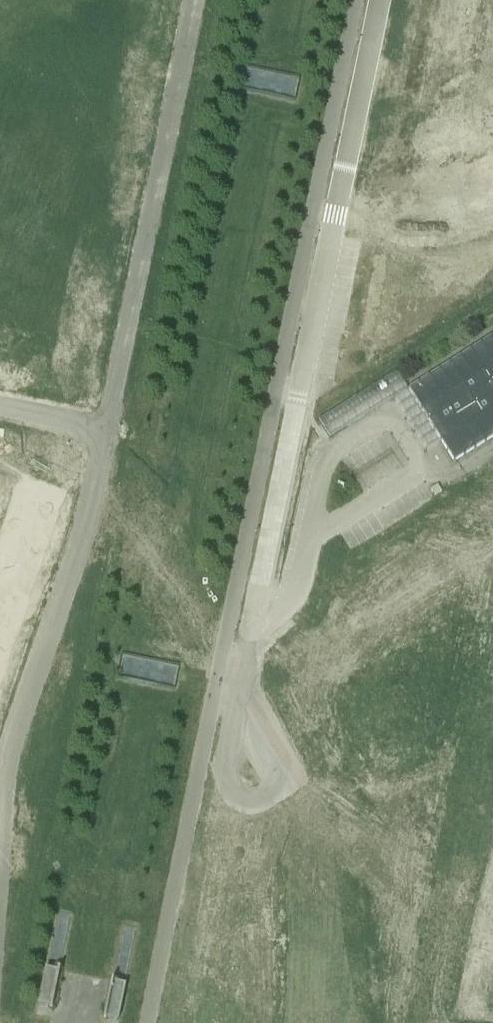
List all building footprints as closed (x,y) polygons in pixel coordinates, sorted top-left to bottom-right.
[(296,103),(301,79),(241,66),(236,89),(296,103)] [(450,454),(492,429),(492,331),(405,382),(398,370),(375,384),(375,394),(356,405),(314,405),(314,411),(329,437),(383,405),(400,405),(428,453),(428,417),(450,454)] [(2,661),(10,637),(0,634),(0,660),(2,661)] [(178,667),(120,655),(115,679),(173,690),(178,667)] [(52,1010),(60,970),(57,970),(57,972),(52,971),(45,969),(38,1005),(44,1006),(50,1007),(49,1009),(52,1010)] [(118,1021),(125,986),(117,984),(113,983),(113,981),(111,981),(103,1020),(105,1020),(106,1018),(111,1019),(118,1021)]
